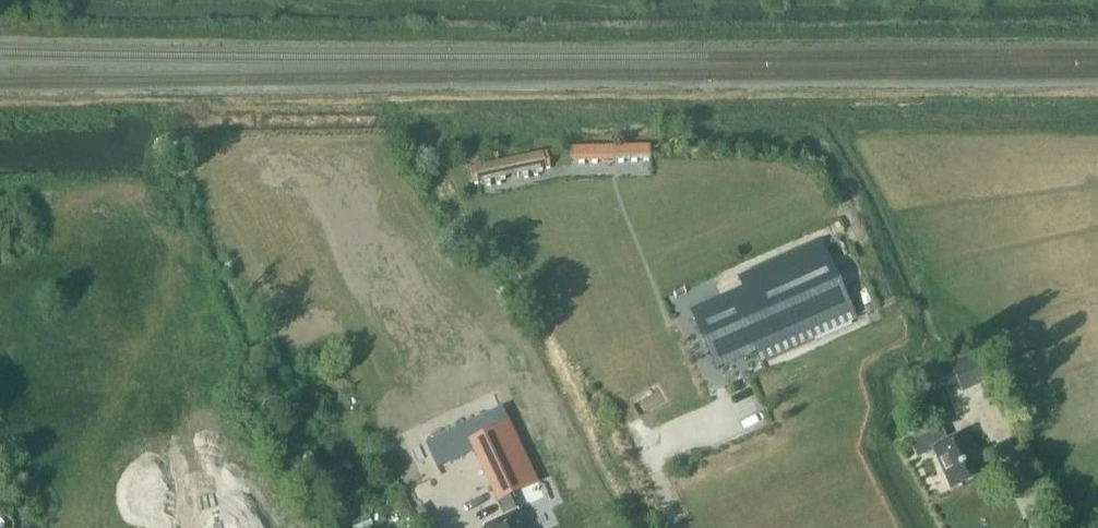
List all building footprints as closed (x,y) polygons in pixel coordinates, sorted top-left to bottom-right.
[(572,163),(572,166),(606,166),(606,161),(651,160),(650,145),(572,147),(572,163)] [(547,152),(471,168),(473,186),(479,184),(550,168),(549,164),(547,152)] [(821,242),(742,276),(748,290),(694,314),(716,362),(755,344),(761,358),(855,317),(821,242)] [(953,363),(964,391),(988,381),(975,352),(953,363)] [(510,422),(469,440),(474,451),(497,500),(498,500),(510,494),(538,482),(510,422)] [(985,474),(967,433),(948,441),(942,426),(910,441),(917,458),(934,450),(951,489),(985,474)] [(482,527),(483,527),(527,527),(518,510),(517,510),(510,494),(498,500),(505,516),(482,527)]
